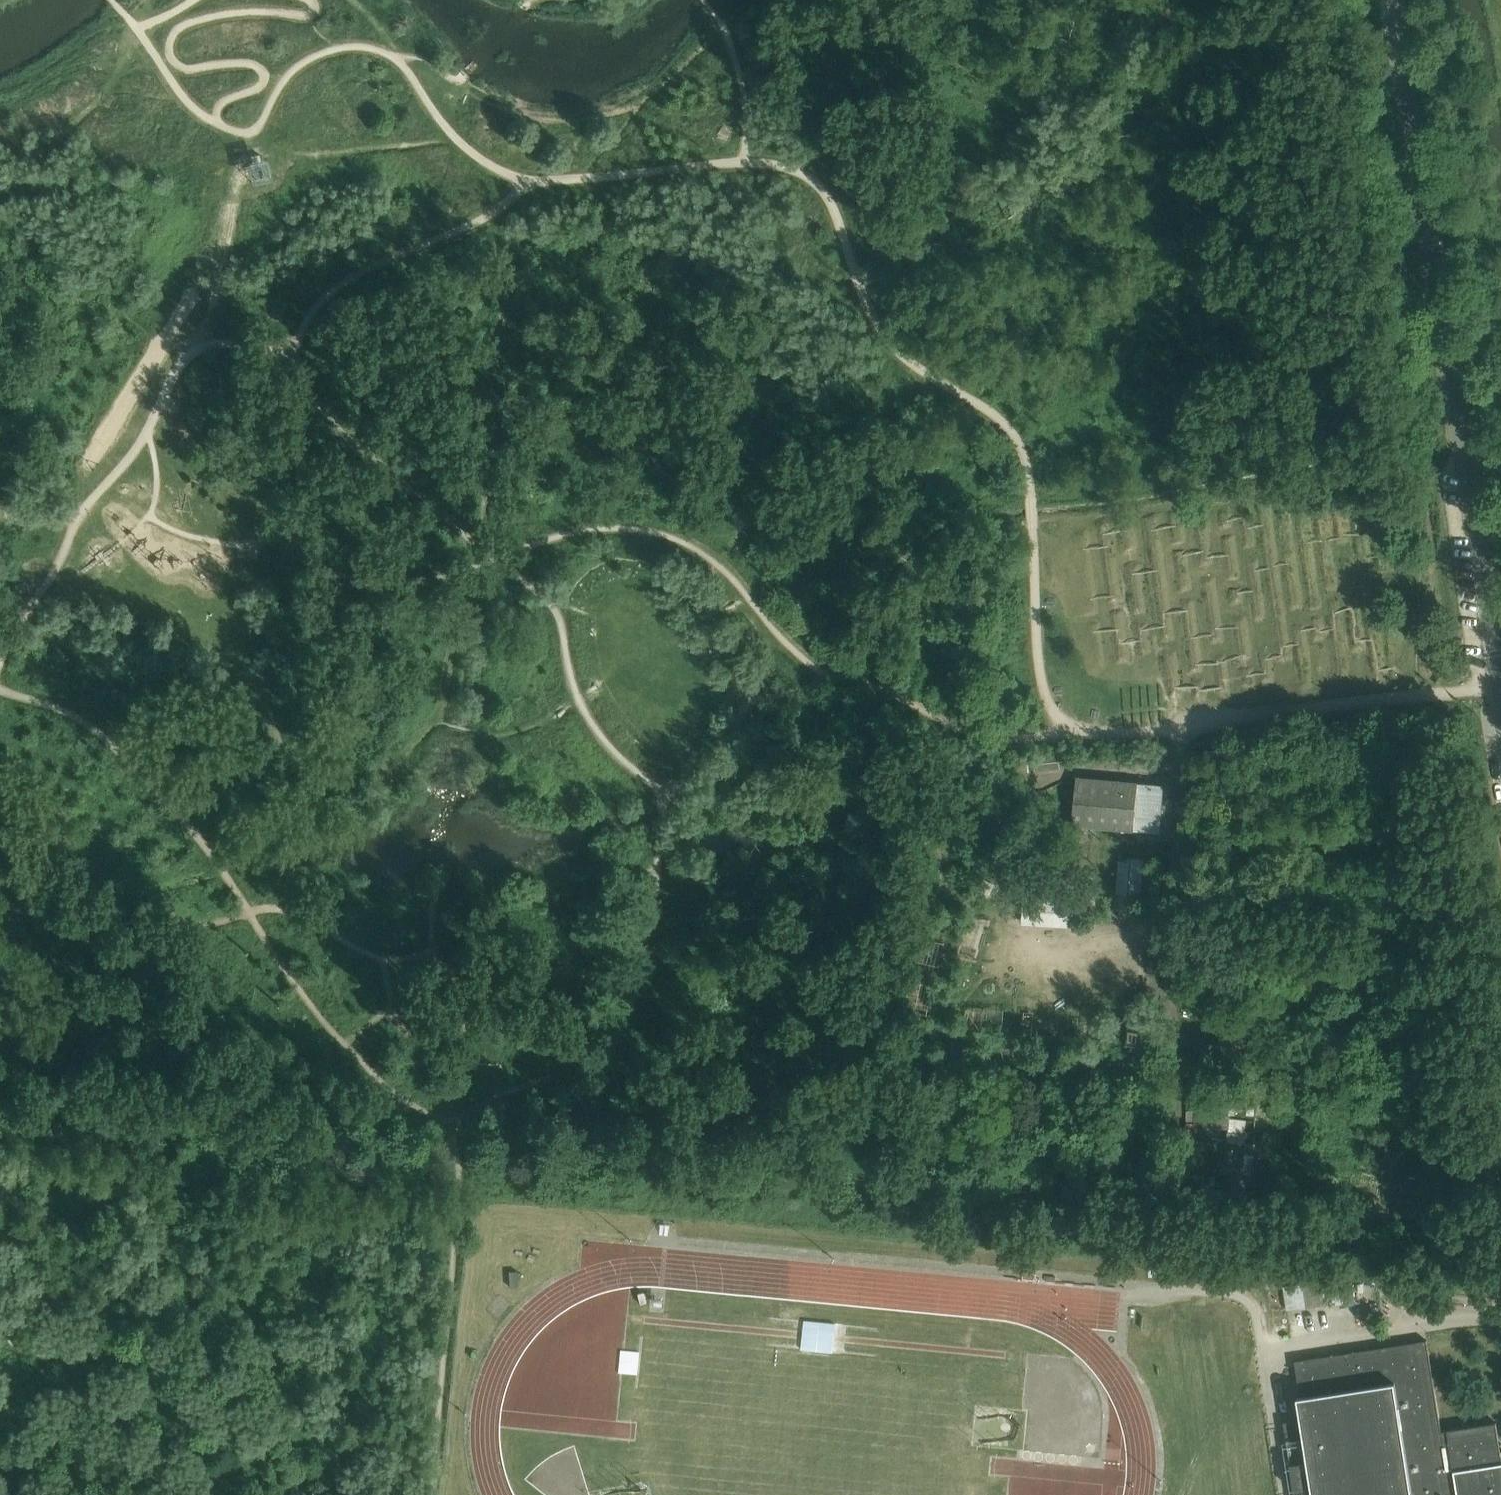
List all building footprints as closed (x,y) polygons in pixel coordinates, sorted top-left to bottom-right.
[(1060,748),(1037,749),(1038,767),(1061,766),(1060,748)] [(1078,779),(1074,828),(1133,832),(1137,784),(1078,779)] [(1189,1101),(1197,1102),(1198,1084),(1191,1084),(1191,1089),(1189,1089),(1189,1101)] [(1205,1106),(1204,1113),(1237,1116),(1238,1109),(1205,1106)] [(1247,1140),(1248,1118),(1203,1115),(1201,1137),(1247,1140)] [(1205,1186),(1206,1176),(1191,1175),(1190,1185),(1205,1186)] [(1226,1188),(1246,1190),(1247,1180),(1227,1178),(1226,1188)] [(1368,1299),(1365,1276),(1284,1286),(1287,1309),(1368,1299)] [(835,1347),(836,1324),(805,1322),(804,1346),(835,1347)] [(1427,1340),(1387,1347),(1296,1361),(1301,1397),(1298,1397),(1301,1419),(1284,1422),(1296,1494),(1500,1494),(1500,1450),(1497,1422),(1448,1430),(1442,1432),(1440,1418),(1427,1340)]
